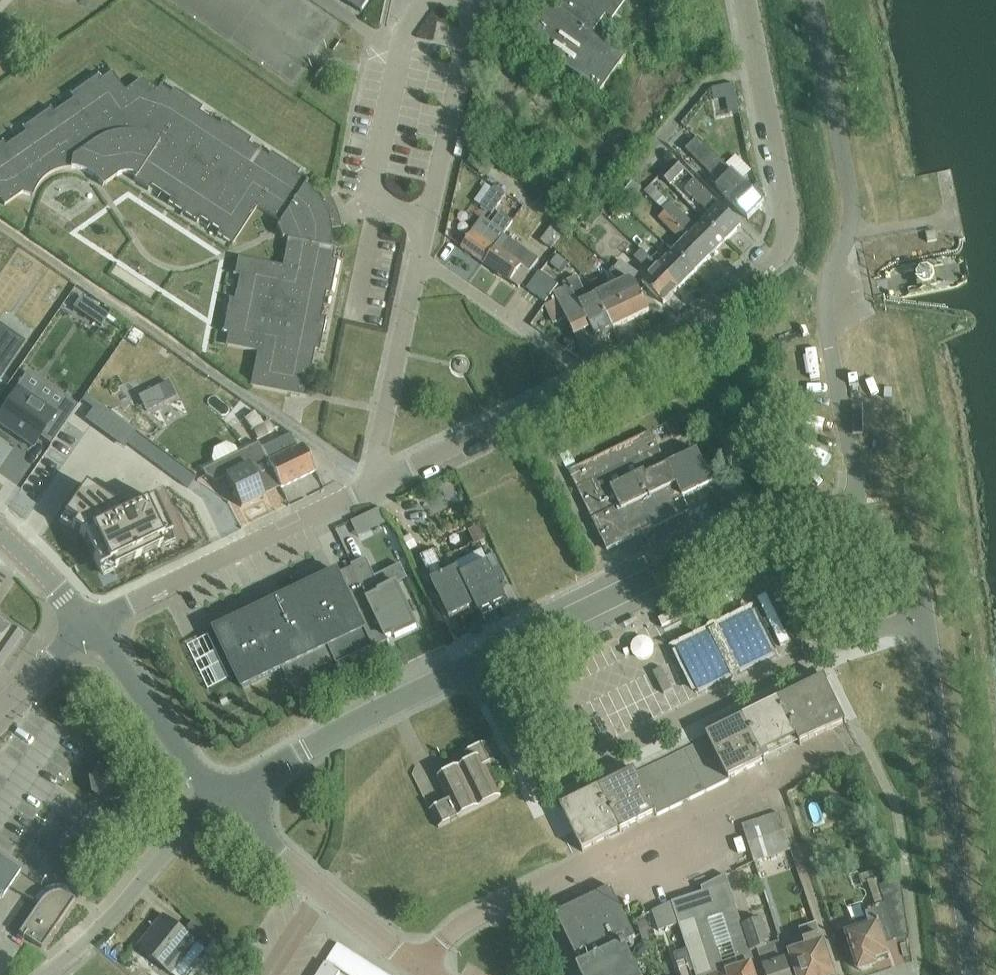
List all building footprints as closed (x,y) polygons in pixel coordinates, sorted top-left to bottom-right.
[(361,13),(370,0),(343,0),(361,13)] [(562,12),(549,2),(523,38),(601,94),(626,58),(594,34),(611,10),(610,2),(608,0),(570,0),(562,12)] [(291,74),(314,75),(316,28),(276,27),(275,44),(271,44),(271,58),(292,59),(291,74)] [(237,286),(234,300),(228,299),(228,300),(229,300),(223,332),(222,332),(221,333),(228,334),(225,347),(257,353),(250,387),(305,398),(314,351),(320,352),(321,351),(319,351),(325,319),(327,320),(327,318),(321,317),(325,294),(332,295),(332,294),(330,294),(332,286),(337,262),(338,262),(338,261),(332,260),(335,247),(330,247),(330,246),(331,242),(331,238),(331,235),(331,231),(330,224),(334,223),(333,221),(325,202),(326,202),(325,201),(321,203),(317,197),(314,194),(311,192),(306,188),(306,187),(305,187),(308,183),(306,182),(297,176),(300,171),(299,170),(298,171),(272,154),(272,153),(271,152),(268,157),(248,144),(252,139),(251,138),(250,140),(223,122),(224,121),(223,120),(219,125),(200,112),(203,107),(202,106),(201,108),(174,90),(175,89),(174,88),(171,93),(160,86),(157,90),(141,80),(125,91),(112,73),(101,80),(98,75),(97,75),(97,77),(71,95),(70,94),(69,95),(73,100),(53,113),(50,108),(49,109),(50,110),(23,128),(22,127),(21,128),(25,133),(6,146),(2,141),(1,142),(2,143),(0,144),(0,200),(4,206),(19,196),(22,193),(22,194),(32,197),(33,197),(34,194),(35,191),(37,188),(38,185),(41,182),(43,180),(46,177),(48,175),(51,174),(54,172),(58,171),(61,170),(64,169),(68,169),(71,169),(80,170),(85,172),(89,174),(93,176),(99,181),(101,185),(102,187),(117,177),(116,176),(120,175),(124,174),(128,174),(132,174),(136,176),(133,180),(148,190),(147,191),(148,192),(151,186),(171,199),(167,204),(168,205),(169,204),(196,222),(195,223),(196,223),(200,218),(220,231),(216,236),(217,237),(218,236),(232,245),(255,207),(279,222),(278,226),(276,226),(282,239),(283,238),(287,239),(282,267),(238,258),(234,275),(233,274),(233,276),(239,277),(237,286)] [(733,79),(715,83),(721,112),(740,108),(733,79)] [(716,189),(748,220),(765,203),(698,138),(682,155),(691,164),(695,160),(716,180),(719,177),(724,181),(716,189)] [(740,151),(732,159),(748,175),(756,167),(740,151)] [(660,176),(670,186),(685,171),(675,161),(660,176)] [(472,201),(481,207),(492,215),(506,196),(495,188),(486,181),(472,201)] [(710,215),(703,222),(725,242),(741,226),(695,181),(685,190),(710,215)] [(619,199),(628,205),(640,189),(632,182),(619,199)] [(644,193),(657,205),(664,198),(651,186),(644,193)] [(663,211),(665,213),(710,258),(725,242),(703,222),(696,229),(671,204),(663,211)] [(683,243),(674,252),(695,273),(710,258),(665,213),(659,219),(683,243)] [(462,248),(484,264),(504,236),(513,223),(500,214),(492,226),(482,219),(462,248)] [(541,242),(551,250),(566,230),(556,222),(541,242)] [(504,236),(484,264),(519,289),(539,261),(504,236)] [(679,289),(652,261),(642,251),(635,259),(651,275),(643,284),(664,305),(680,289),(679,289)] [(567,252),(548,261),(557,278),(575,269),(567,252)] [(658,255),(652,261),(679,289),(695,273),(674,252),(665,261),(658,255)] [(614,270),(637,285),(639,283),(636,281),(640,274),(620,260),(614,270)] [(617,286),(633,320),(650,311),(637,285),(614,270),(613,269),(610,273),(619,285),(617,286)] [(540,272),(530,286),(527,290),(546,304),(559,286),(540,272)] [(559,306),(549,311),(558,329),(569,324),(575,337),(591,329),(595,338),(613,329),(597,296),(588,300),(581,286),(577,278),(563,285),(564,286),(565,288),(554,294),(559,306)] [(633,320),(617,286),(607,292),(598,281),(590,284),(597,296),(613,329),(633,320)] [(80,297),(73,308),(87,318),(94,306),(80,297)] [(25,343),(0,325),(0,378),(25,343)] [(0,413),(0,426),(33,448),(39,438),(51,446),(77,407),(65,398),(58,408),(21,383),(0,413)] [(136,394),(142,410),(169,399),(162,383),(136,394)] [(650,433),(569,472),(608,552),(689,513),(683,499),(713,484),(697,451),(666,466),(650,433)] [(134,435),(127,444),(133,449),(140,439),(134,435)] [(290,435),(261,449),(277,482),(280,489),(315,472),(302,446),(296,449),(290,435)] [(140,439),(133,449),(139,454),(146,444),(140,439)] [(214,466),(202,471),(205,477),(215,482),(226,477),(241,508),(263,497),(260,491),(277,482),(261,449),(260,449),(258,444),(238,454),(236,448),(225,443),(213,449),(210,460),(214,466)] [(146,444),(139,454),(145,458),(152,448),(146,444)] [(152,448),(145,458),(151,462),(158,453),(152,448)] [(158,453),(151,462),(157,467),(164,457),(158,453)] [(164,457),(157,467),(163,471),(170,462),(164,457)] [(170,462),(163,471),(169,476),(176,466),(170,462)] [(176,466),(169,476),(175,480),(182,470),(176,466)] [(182,470),(175,480),(181,484),(188,475),(182,470)] [(188,475),(181,484),(188,489),(195,479),(188,475)] [(84,485),(63,516),(74,523),(70,528),(82,536),(98,570),(110,564),(113,570),(161,547),(158,541),(170,535),(153,499),(131,510),(127,502),(115,507),(84,485)] [(499,584),(505,581),(493,557),(486,560),(482,550),(455,563),(458,569),(443,577),(440,571),(441,561),(436,551),(420,558),(432,582),(451,619),(476,606),(480,614),(507,601),(499,584)] [(339,575),(338,573),(267,606),(265,603),(254,608),(256,612),(215,631),(242,689),(283,669),(285,672),(324,653),(328,663),(334,660),(337,666),(416,629),(396,585),(408,580),(401,565),(374,577),(366,559),(352,566),(353,568),(339,575)] [(22,637),(9,628),(7,631),(5,629),(3,631),(0,629),(0,670),(22,637)] [(825,679),(779,701),(801,746),(846,724),(825,679)] [(779,701),(742,719),(764,763),(801,746),(779,701)] [(764,763),(742,719),(707,736),(728,781),(764,763)] [(707,736),(635,771),(656,815),(728,781),(707,736)] [(429,810),(438,828),(457,818),(458,820),(502,799),(486,766),(495,761),(485,742),(464,752),(469,763),(437,778),(448,800),(429,810)] [(113,767),(100,769),(93,779),(96,794),(106,801),(120,799),(127,788),(125,774),(113,767)] [(635,771),(599,788),(621,832),(656,815),(635,771)] [(621,832),(599,788),(561,807),(582,851),(621,832)] [(791,851),(779,814),(742,826),(754,863),(791,851)] [(0,897),(3,899),(19,875),(0,861),(0,897)] [(846,931),(845,933),(853,957),(851,961),(853,966),(857,967),(858,971),(876,965),(874,960),(888,955),(884,944),(895,940),(876,881),(880,880),(878,872),(860,878),(863,886),(868,884),(877,908),(864,912),(868,924),(862,926),(860,926),(858,925),(855,925),(852,926),(850,927),(848,929),(847,930),(846,931)] [(703,893),(672,903),(677,923),(678,926),(686,949),(690,961),(694,974),(752,974),(741,940),(744,939),(724,877),(701,888),(703,893)] [(556,914),(580,964),(625,944),(636,939),(611,888),(556,914)] [(18,934),(41,949),(74,900),(65,894),(64,894),(63,893),(61,893),(58,892),(55,893),(53,893),(49,895),(45,897),(42,900),(39,904),(18,934)] [(659,932),(678,926),(677,923),(672,903),(652,913),(659,932)] [(206,950),(213,940),(192,922),(184,932),(164,915),(137,947),(170,974),(197,942),(206,950)] [(741,927),(750,953),(756,951),(763,974),(789,974),(779,943),(769,947),(760,920),(741,927)] [(797,974),(832,974),(815,926),(800,931),(806,949),(790,954),(797,974)] [(356,974),(398,974),(341,940),(320,974),(342,974),(346,969),(356,974)] [(625,944),(580,964),(577,966),(582,974),(640,974),(625,944)] [(686,949),(672,954),(679,974),(691,974),(686,962),(690,961),(686,949)]
